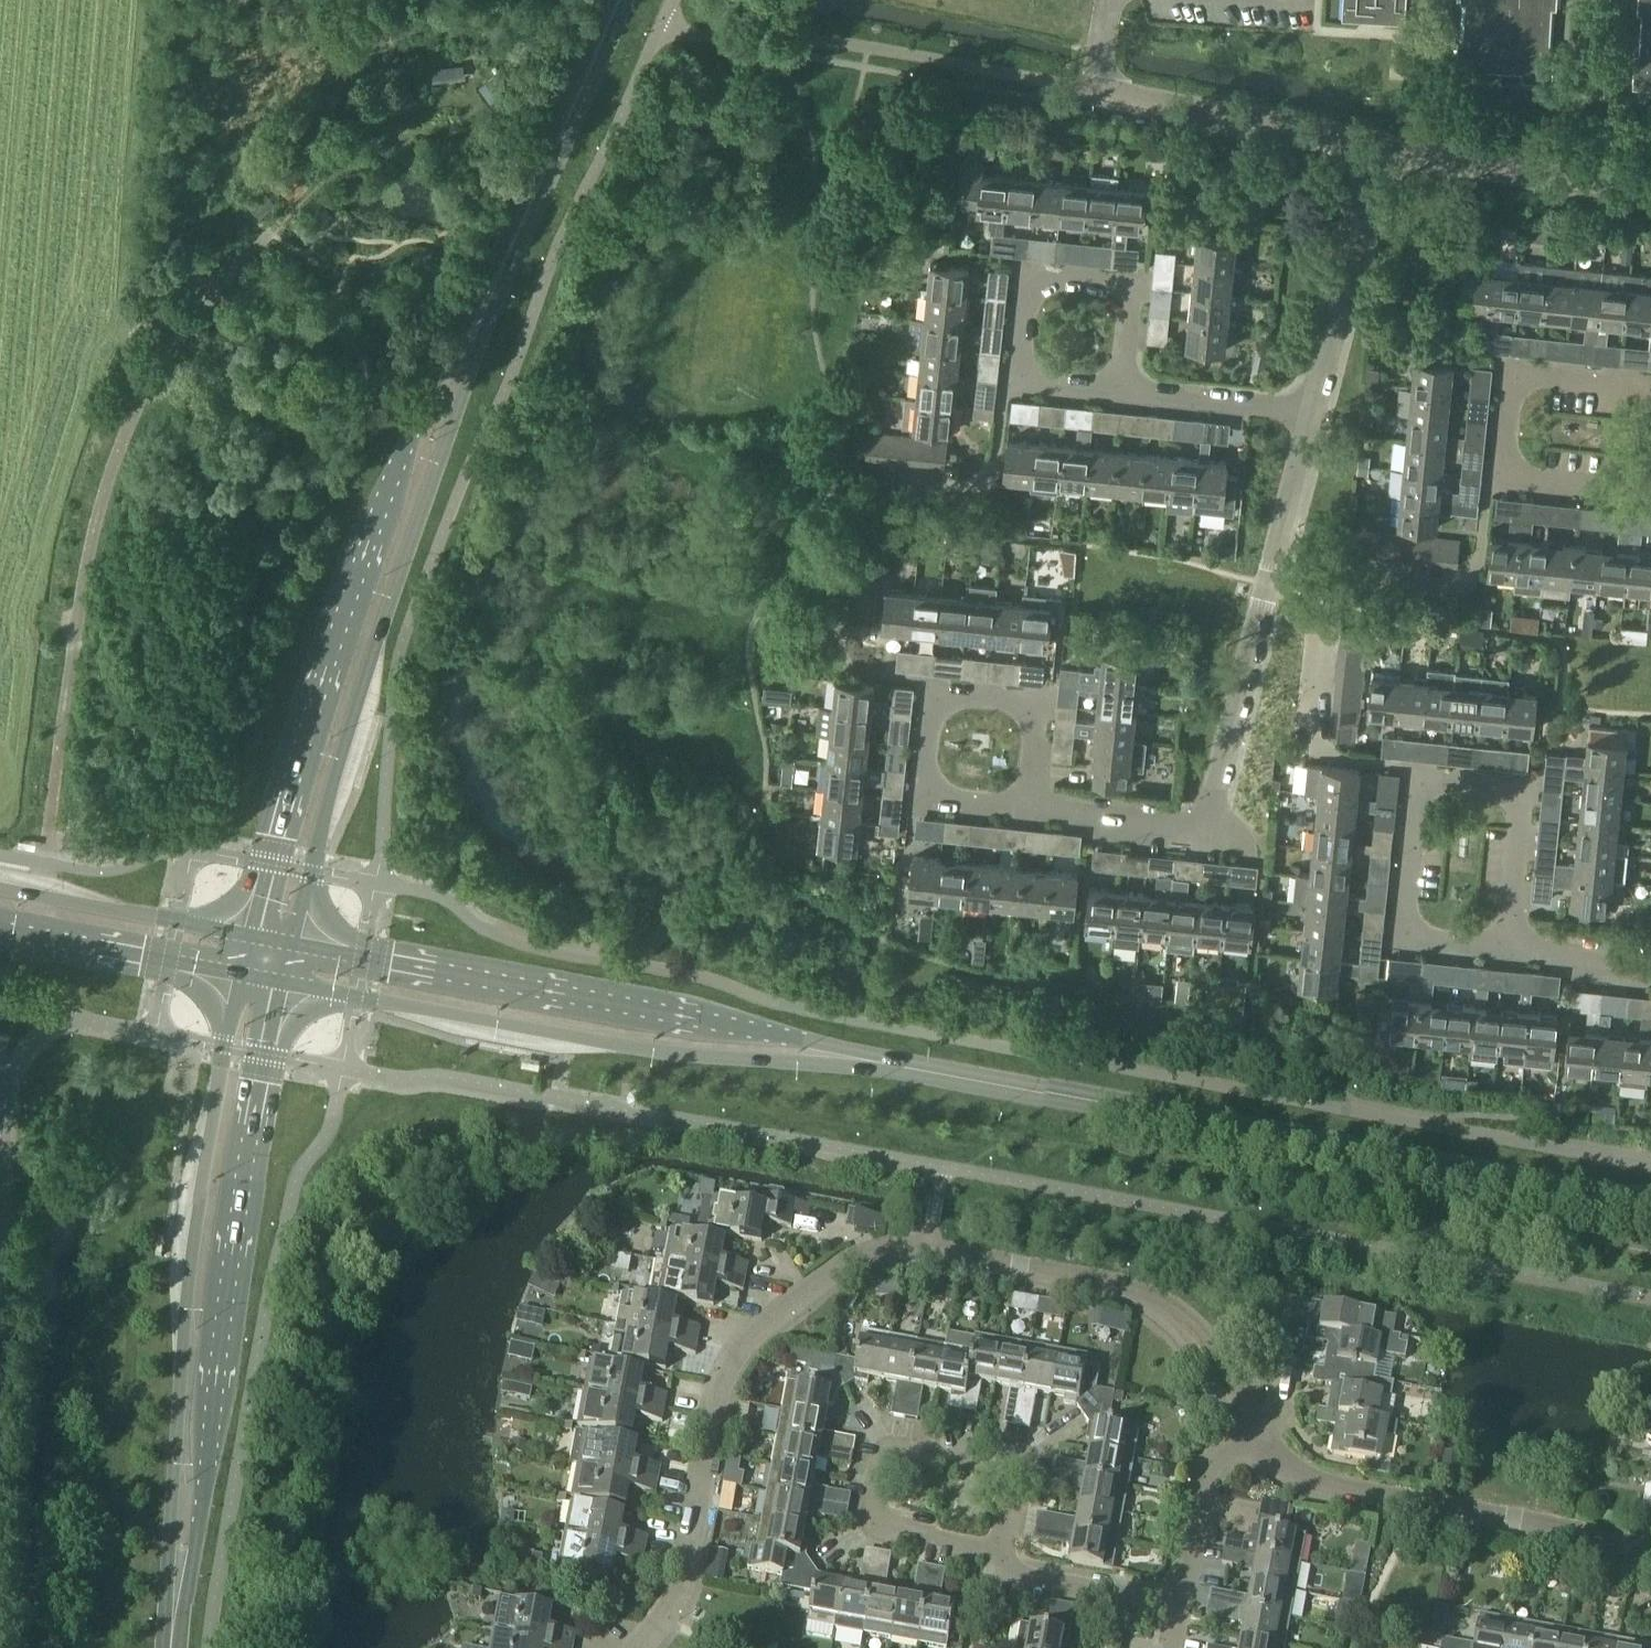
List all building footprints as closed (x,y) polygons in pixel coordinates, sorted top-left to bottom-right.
[(1343,18),(1405,22),(1406,0),(1344,0),(1343,18)] [(1462,2),(1466,2),(1464,43),(1459,42),(1457,76),(1488,78),(1488,69),(1522,72),(1522,80),(1553,82),(1555,48),(1550,48),(1552,8),(1557,8),(1557,0),(1462,0),(1462,2)] [(1638,13),(1642,13),(1640,54),(1635,54),(1633,87),(1650,88),(1650,0),(1639,0),(1638,13)] [(1008,175),(983,172),(984,162),(970,160),(966,200),(979,201),(978,211),(996,213),(991,251),(1002,252),(1004,234),(1006,214),(1010,175),(1012,175),(1013,167),(1008,166),(1008,175)] [(1063,172),(1062,181),(1037,178),(1032,216),(1060,219),(1065,181),(1067,181),(1068,172),(1063,172)] [(1115,225),(1120,177),(1120,175),(1093,173),(1092,184),(1088,222),(1115,225)] [(1006,214),(1032,216),(1037,178),(1012,175),(1010,175),(1006,214)] [(1120,177),(1115,225),(1113,245),(1123,246),(1126,246),(1128,226),(1143,227),(1147,189),(1121,186),(1122,178),(1120,177)] [(1065,181),(1060,219),(1088,222),(1092,184),(1067,181),(1065,181)] [(1539,234),(1539,240),(1548,241),(1549,235),(1549,228),(1540,227),(1539,234)] [(1012,253),(1014,235),(1004,234),(1002,252),(1012,253)] [(1237,240),(1198,236),(1195,264),(1234,268),(1233,270),(1242,271),(1243,267),(1234,266),(1237,240)] [(1048,239),(1046,257),(1056,258),(1058,239),(1048,239)] [(1065,259),(1068,240),(1058,239),(1056,258),(1065,259)] [(1624,243),(1623,248),(1633,249),(1633,244),(1633,241),(1624,240),(1624,243)] [(1103,244),(1100,263),(1111,264),(1113,245),(1103,244)] [(1121,265),(1123,246),(1113,245),(1111,264),(1121,265)] [(1177,251),(1157,249),(1156,260),(1176,262),(1177,251)] [(1155,269),(1175,271),(1176,262),(1156,260),(1155,269)] [(932,262),(929,287),(929,289),(967,294),(970,266),(932,262)] [(1521,276),(1517,314),(1544,316),(1549,266),(1523,263),(1522,265),(1522,268),(1521,276)] [(1234,268),(1195,264),(1192,291),(1231,295),(1233,270),(1234,268)] [(1572,319),(1577,268),(1570,268),(1549,266),(1544,316),(1572,319)] [(1598,322),(1604,271),(1585,269),(1577,268),(1572,319),(1598,322)] [(1466,270),(1462,308),(1489,311),(1493,273),(1466,270)] [(1608,333),(1609,333),(1611,324),(1626,325),(1631,274),(1604,271),(1598,322),(1596,342),(1594,362),(1604,363),(1608,333)] [(1498,321),(1500,321),(1501,312),(1517,314),(1521,276),(1493,273),(1489,311),(1487,331),(1485,350),(1495,351),(1498,321)] [(1631,274),(1626,325),(1650,328),(1650,276),(1631,274)] [(928,291),(926,317),(964,321),(967,294),(929,289),(929,287),(921,286),(920,290),(928,291)] [(1008,289),(988,286),(987,296),(1007,298),(1008,289)] [(1237,321),(1228,320),(1231,295),(1192,291),(1190,318),(1228,322),(1228,324),(1237,325),(1237,321)] [(986,306),(1006,308),(1007,298),(987,296),(986,306)] [(1171,306),(1151,304),(1150,314),(1169,316),(1171,306)] [(1149,324),(1168,326),(1169,316),(1150,314),(1149,324)] [(913,315),(910,343),(923,344),(961,348),(964,321),(926,317),(913,315)] [(1225,350),(1228,324),(1228,322),(1190,318),(1187,346),(1225,350)] [(1477,330),(1475,349),(1485,350),(1487,331),(1477,330)] [(1532,335),(1529,355),(1540,356),(1542,337),(1532,335)] [(1550,357),(1552,338),(1542,337),(1540,356),(1550,357)] [(1002,343),(982,341),(981,351),(1001,353),(1002,343)] [(1587,341),(1585,361),(1594,362),(1596,342),(1587,341)] [(961,348),(923,344),(920,371),(959,375),(961,348)] [(1413,361),(1416,361),(1413,387),(1451,391),(1454,364),(1440,362),(1442,349),(1414,346),(1413,361)] [(1641,347),(1639,367),(1648,368),(1650,348),(1641,347)] [(980,361),(999,363),(1001,353),(981,351),(980,361)] [(1268,380),(1270,368),(1269,368),(1253,365),(1251,377),(1267,380),(1268,380)] [(917,399),(955,403),(957,391),(964,392),(965,377),(959,375),(920,371),(917,397),(917,399)] [(1491,386),(1471,384),(1470,393),(1490,396),(1491,386)] [(1451,391),(1413,387),(1410,414),(1448,418),(1451,391)] [(1469,403),(1489,405),(1490,396),(1470,393),(1469,403)] [(976,395),(975,405),(994,407),(995,397),(976,395)] [(903,426),(914,427),(952,432),(955,403),(917,399),(906,398),(903,426)] [(1030,401),(1028,421),(1038,422),(1040,402),(1030,401)] [(1047,423),(1049,403),(1040,402),(1038,422),(1047,423)] [(975,415),(993,417),(994,407),(975,405),(975,415)] [(1085,407),(1083,427),(1092,428),(1094,408),(1085,407)] [(1102,429),(1104,409),(1094,408),(1092,428),(1102,429)] [(1375,410),(1367,409),(1366,417),(1374,418),(1375,410)] [(1149,414),(1140,413),(1137,433),(1147,434),(1149,414)] [(1157,435),(1159,415),(1149,414),(1147,434),(1157,435)] [(1465,438),(1457,437),(1456,436),(1446,435),(1448,418),(1410,414),(1407,442),(1484,450),(1485,440),(1465,438)] [(1191,438),(1201,439),(1203,419),(1193,418),(1191,438)] [(1210,440),(1211,440),(1213,420),(1203,419),(1201,439),(1210,440)] [(869,431),(867,457),(879,459),(882,433),(869,431)] [(892,460),(895,434),(882,433),(879,459),(892,460)] [(895,434),(892,460),(905,461),(909,435),(895,434)] [(909,435),(905,461),(918,463),(922,437),(909,435)] [(922,437),(918,463),(931,464),(935,438),(922,437)] [(945,466),(948,439),(935,438),(931,464),(945,466)] [(1005,477),(1030,480),(1032,480),(1036,441),(1009,438),(1005,477)] [(1208,460),(1210,440),(1201,439),(1199,459),(1195,498),(1193,497),(1192,506),(1194,507),(1194,509),(1233,513),(1236,477),(1237,476),(1226,475),(1227,462),(1208,460)] [(1033,489),(1057,491),(1058,483),(1059,483),(1063,444),(1036,441),(1032,480),(1030,480),(1029,489),(1033,489)] [(1454,457),(1454,456),(1463,458),(1483,460),(1484,450),(1407,442),(1404,469),(1442,473),(1444,456),(1454,457)] [(1063,444),(1059,483),(1083,485),(1086,486),(1090,447),(1063,444)] [(1083,485),(1082,495),(1087,495),(1088,486),(1114,489),(1118,450),(1090,447),(1086,486),(1083,485)] [(1118,450),(1114,489),(1139,491),(1141,492),(1145,453),(1118,450)] [(1139,491),(1138,501),(1142,501),(1143,492),(1168,495),(1172,456),(1145,453),(1141,492),(1139,491)] [(1192,506),(1193,497),(1195,498),(1199,459),(1195,459),(1172,456),(1168,495),(1166,508),(1193,511),(1194,509),(1194,507),(1192,506)] [(1369,465),(1361,464),(1361,473),(1368,473),(1369,465)] [(1401,496),(1439,500),(1458,502),(1460,492),(1440,490),(1442,473),(1404,469),(1401,496)] [(1478,504),(1479,494),(1460,492),(1458,502),(1478,504)] [(1398,524),(1436,528),(1438,510),(1448,511),(1448,510),(1477,513),(1478,504),(1458,502),(1439,500),(1401,496),(1398,524)] [(1510,528),(1509,538),(1492,536),(1488,573),(1498,574),(1498,577),(1516,579),(1516,576),(1524,500),(1515,499),(1513,518),(1512,528),(1510,528)] [(1531,530),(1532,520),(1534,501),(1524,500),(1516,576),(1543,579),(1547,542),(1531,540),(1532,530),(1531,530)] [(1569,504),(1567,524),(1576,525),(1579,505),(1569,504)] [(1589,506),(1579,505),(1576,525),(1587,526),(1589,506)] [(1630,551),(1631,531),(1633,511),(1624,510),(1621,530),(1620,539),(1619,539),(1618,549),(1601,548),(1597,585),(1625,588),(1630,551)] [(1641,532),(1643,512),(1633,511),(1631,531),(1641,532)] [(1353,529),(1350,555),(1351,555),(1364,556),(1367,530),(1353,529)] [(1377,558),(1380,532),(1367,530),(1364,556),(1377,558)] [(1641,532),(1631,531),(1630,551),(1641,552),(1642,540),(1640,540),(1641,532)] [(1390,559),(1393,533),(1380,532),(1377,558),(1390,559)] [(1403,560),(1406,534),(1393,533),(1390,559),(1403,560)] [(1417,562),(1419,535),(1406,534),(1403,560),(1417,562)] [(1430,563),(1432,537),(1419,535),(1417,562),(1430,563)] [(1443,564),(1446,538),(1432,537),(1430,563),(1443,564)] [(883,544),(857,541),(856,554),(881,557),(883,544)] [(1569,595),(1570,582),(1574,545),(1547,542),(1543,579),(1542,592),(1569,595)] [(1574,545),(1570,582),(1597,585),(1601,548),(1574,545)] [(1625,588),(1650,591),(1650,553),(1641,552),(1630,551),(1625,588)] [(881,557),(856,554),(854,568),(880,570),(881,557)] [(853,581),(878,583),(880,570),(854,568),(853,581)] [(851,594),(877,596),(878,583),(853,581),(851,594)] [(917,583),(913,583),(912,591),(914,591),(910,630),(936,633),(941,594),(916,592),(917,583)] [(971,584),(970,588),(969,588),(968,596),(968,597),(969,597),(965,636),(992,639),(996,600),(998,587),(971,584)] [(887,589),(883,627),(901,629),(910,630),(914,591),(912,591),(901,590),(887,589)] [(1058,635),(1062,597),(1049,596),(1026,594),(1022,593),(1022,596),(1021,603),(1024,603),(1019,641),(1048,644),(1049,634),(1058,635)] [(877,596),(851,594),(850,608),(876,610),(877,596)] [(968,597),(956,596),(941,594),(936,633),(965,636),(969,597),(968,597)] [(1021,603),(996,600),(992,639),(1019,641),(1024,603),(1021,603)] [(1494,605),(1485,604),(1484,613),(1493,614),(1494,605)] [(876,610),(850,608),(848,621),(849,621),(874,623),(876,610)] [(1513,613),(1512,628),(1520,629),(1522,615),(1513,613)] [(1321,616),(1312,615),(1311,623),(1320,624),(1321,616)] [(1369,615),(1368,629),(1383,631),(1385,617),(1369,615)] [(1594,617),(1593,624),(1603,625),(1604,618),(1594,617)] [(1638,627),(1637,640),(1646,641),(1647,633),(1648,630),(1648,628),(1638,627)] [(1367,631),(1341,628),(1340,641),(1366,644),(1367,631)] [(1483,649),(1485,631),(1462,629),(1460,647),(1483,649)] [(1366,644),(1340,641),(1338,654),(1364,657),(1366,644)] [(899,649),(896,669),(901,669),(905,670),(908,650),(901,649),(899,649)] [(916,671),(918,651),(908,650),(905,670),(915,671),(916,671)] [(1138,682),(1141,656),(1134,655),(1114,653),(1103,651),(1102,664),(1096,664),(1095,670),(1062,666),(1061,676),(1080,678),(1080,677),(1100,680),(1138,685),(1138,687),(1146,688),(1147,683),(1138,682)] [(1337,667),(1363,670),(1364,657),(1338,654),(1337,667)] [(953,655),(951,674),(961,675),(963,656),(953,655)] [(971,676),(973,657),(963,656),(961,675),(971,676)] [(1007,660),(1005,680),(1015,681),(1017,661),(1007,660)] [(1026,682),(1028,663),(1017,661),(1015,681),(1026,682)] [(1427,681),(1422,719),(1450,722),(1454,684),(1455,673),(1456,669),(1428,666),(1427,675),(1427,681)] [(1363,670),(1337,667),(1335,680),(1362,683),(1363,670)] [(1455,673),(1454,684),(1450,722),(1477,725),(1481,687),(1482,676),(1455,673)] [(1395,716),(1422,719),(1427,681),(1427,675),(1416,674),(1416,680),(1400,678),(1395,716)] [(1372,675),(1368,713),(1395,716),(1400,678),(1372,675)] [(1060,685),(1079,687),(1080,678),(1061,676),(1060,685)] [(1138,687),(1138,685),(1100,680),(1080,677),(1080,678),(1079,687),(1078,690),(1099,693),(1097,707),(1135,711),(1138,687)] [(836,678),(833,706),(833,708),(871,711),(891,713),(910,715),(911,705),(872,701),(874,683),(836,678)] [(1362,683),(1335,680),(1334,694),(1360,697),(1362,683)] [(765,687),(764,698),(774,699),(775,688),(765,687)] [(1481,687),(1477,725),(1505,728),(1509,690),(1481,687)] [(1531,731),(1536,693),(1509,690),(1505,728),(1531,731)] [(1360,697),(1334,694),(1332,707),(1359,710),(1360,697)] [(817,732),(830,734),(868,738),(871,711),(833,708),(833,706),(825,705),(824,707),(820,706),(817,732)] [(1097,707),(1094,735),(1132,739),(1141,740),(1141,738),(1132,737),(1135,711),(1097,707)] [(1331,720),(1357,723),(1359,710),(1332,707),(1331,720)] [(890,723),(909,725),(910,715),(891,713),(890,723)] [(773,720),(772,727),(783,728),(783,721),(773,720)] [(1075,722),(1056,720),(1055,730),(1074,732),(1075,722)] [(1546,751),(1545,761),(1623,770),(1625,753),(1635,744),(1637,731),(1589,726),(1585,755),(1576,753),(1576,755),(1546,751)] [(1054,741),(1073,743),(1074,732),(1055,730),(1054,741)] [(830,734),(827,759),(827,761),(865,765),(868,738),(830,734)] [(1132,784),(1134,767),(1144,769),(1147,741),(1141,740),(1132,739),(1094,735),(1091,762),(1095,763),(1093,780),(1132,784)] [(1384,735),(1382,755),(1391,756),(1393,736),(1384,735)] [(1401,757),(1402,737),(1393,736),(1391,756),(1401,757)] [(1438,741),(1436,761),(1446,762),(1448,742),(1438,741)] [(1455,763),(1458,743),(1448,742),(1446,762),(1455,763)] [(1492,747),(1490,767),(1500,768),(1502,748),(1492,747)] [(1510,769),(1512,749),(1502,748),(1500,768),(1510,769)] [(906,759),(886,757),(885,767),(904,769),(906,759)] [(884,777),(885,767),(865,765),(827,761),(827,759),(819,758),(818,761),(827,762),(824,788),(862,793),(864,780),(883,783),(884,777)] [(1563,775),(1583,777),(1581,794),(1620,798),(1623,770),(1545,761),(1544,772),(1563,774),(1563,775)] [(1357,797),(1360,768),(1309,763),(1306,790),(1319,792),(1357,797)] [(885,767),(884,777),(903,779),(904,769),(885,767)] [(821,815),(859,820),(862,793),(824,788),(821,814),(821,815)] [(1397,790),(1377,788),(1376,799),(1396,802),(1397,790)] [(1366,808),(1366,809),(1375,810),(1395,812),(1396,802),(1376,799),(1357,797),(1319,792),(1316,820),(1354,824),(1356,807),(1366,808)] [(1620,798),(1581,794),(1578,821),(1617,826),(1620,798)] [(1559,809),(1540,807),(1539,817),(1558,819),(1559,809)] [(900,814),(880,812),(879,822),(899,824),(900,814)] [(818,843),(856,848),(857,841),(866,842),(867,830),(898,833),(899,824),(879,822),(859,820),(821,815),(821,814),(813,813),(812,817),(821,817),(818,843)] [(1539,817),(1538,827),(1557,829),(1558,819),(1539,817)] [(935,818),(933,838),(942,839),(944,819),(935,818)] [(952,840),(954,820),(944,819),(942,839),(952,840)] [(1371,843),(1352,841),(1354,824),(1316,820),(1313,847),(1351,851),(1370,853),(1390,855),(1391,846),(1371,843)] [(1614,853),(1617,826),(1578,821),(1577,831),(1575,849),(1614,853)] [(989,824),(987,843),(997,844),(999,825),(989,824)] [(1007,846),(1009,826),(999,825),(997,844),(1007,846)] [(1044,829),(1042,849),(1051,850),(1053,830),(1044,829)] [(1061,851),(1063,831),(1053,830),(1051,850),(1061,851)] [(1351,851),(1313,847),(1310,874),(1348,878),(1351,851)] [(1567,863),(1567,865),(1534,861),(1533,871),(1625,882),(1628,854),(1614,853),(1575,849),(1573,864),(1567,863)] [(1111,850),(1109,869),(1118,870),(1120,850),(1111,850)] [(1128,871),(1130,851),(1120,850),(1118,870),(1128,871)] [(1369,863),(1389,865),(1390,855),(1370,853),(1369,863)] [(1168,944),(1169,935),(1167,935),(1175,856),(1165,855),(1163,875),(1157,874),(1155,894),(1149,894),(1144,893),(1140,932),(1165,934),(1164,943),(1168,944)] [(908,894),(935,897),(934,905),(938,906),(939,897),(937,897),(940,859),(912,856),(908,894)] [(1183,877),(1185,857),(1175,856),(1167,935),(1169,935),(1194,937),(1198,899),(1187,898),(1189,878),(1183,877)] [(937,897),(939,897),(964,900),(967,862),(940,859),(937,897)] [(1220,861),(1218,881),(1228,882),(1230,862),(1220,861)] [(993,911),(993,903),(991,903),(995,864),(967,862),(964,900),(989,902),(988,911),(993,911)] [(1237,883),(1239,863),(1230,862),(1228,882),(1237,883)] [(991,903),(993,903),(1018,905),(1022,867),(995,864),(991,903)] [(1047,917),(1047,909),(1046,908),(1049,870),(1022,867),(1018,905),(1043,908),(1042,917),(1047,917)] [(1073,911),(1077,873),(1049,870),(1046,908),(1047,909),(1073,911)] [(1569,903),(1608,908),(1609,899),(1623,901),(1625,882),(1533,871),(1532,881),(1559,884),(1559,886),(1571,887),(1569,903)] [(1356,895),(1346,894),(1348,878),(1310,874),(1297,873),(1294,899),(1307,900),(1345,905),(1365,907),(1384,909),(1385,899),(1366,897),(1356,896),(1356,895)] [(1085,926),(1111,929),(1110,938),(1112,938),(1112,929),(1116,890),(1089,887),(1085,926)] [(1112,929),(1112,938),(1111,942),(1138,945),(1140,932),(1144,893),(1116,890),(1112,929)] [(1219,940),(1218,949),(1223,949),(1223,940),(1221,940),(1225,902),(1198,899),(1194,937),(1219,940)] [(1304,928),(1342,933),(1345,905),(1307,900),(1304,928)] [(1223,940),(1250,943),(1254,905),(1225,902),(1221,940),(1223,940)] [(1364,917),(1383,920),(1384,909),(1365,907),(1364,917)] [(1261,916),(1261,924),(1270,924),(1271,917),(1261,916)] [(1342,933),(1304,928),(1301,956),(1339,960),(1342,933)] [(1379,955),(1360,953),(1359,963),(1378,965),(1379,955)] [(985,957),(973,955),(972,963),(985,964),(985,957)] [(1298,983),(1336,987),(1338,973),(1357,975),(1357,977),(1376,979),(1376,978),(1377,974),(1378,965),(1359,963),(1339,960),(1301,956),(1298,983)] [(1423,960),(1413,959),(1410,989),(1408,988),(1407,997),(1392,996),(1390,1009),(1378,1008),(1376,1037),(1389,1038),(1389,1034),(1416,1037),(1423,960)] [(1430,1000),(1431,991),(1429,991),(1433,961),(1423,960),(1416,1037),(1442,1040),(1446,1001),(1430,1000)] [(1468,964),(1466,984),(1476,985),(1478,965),(1468,964)] [(1484,997),(1487,966),(1478,965),(1476,985),(1473,1004),(1469,1042),(1468,1055),(1495,1058),(1497,1045),(1501,1007),(1485,1005),(1486,997),(1484,997)] [(1540,991),(1541,972),(1532,971),(1530,990),(1540,991)] [(1209,983),(1217,984),(1217,983),(1218,976),(1210,975),(1209,983)] [(1217,984),(1214,1006),(1215,1006),(1218,1007),(1220,1008),(1223,1009),(1226,1010),(1229,1010),(1232,1011),(1235,1012),(1238,1013),(1240,1014),(1242,1015),(1246,979),(1237,978),(1237,985),(1217,983),(1217,984)] [(1360,989),(1359,1000),(1374,1001),(1375,990),(1360,989)] [(1523,1061),(1528,1010),(1530,990),(1520,989),(1520,997),(1518,997),(1517,1009),(1501,1007),(1497,1045),(1504,1046),(1503,1059),(1523,1061)] [(1568,1028),(1564,1066),(1592,1069),(1596,1031),(1599,1011),(1601,992),(1591,990),(1588,1020),(1586,1020),(1585,1029),(1568,1028)] [(1608,1012),(1610,993),(1601,992),(1599,1011),(1608,1012)] [(1643,1016),(1650,1017),(1650,997),(1645,996),(1643,1016)] [(1446,1001),(1442,1040),(1469,1042),(1473,1004),(1446,1001)] [(1552,1051),(1556,1013),(1528,1010),(1523,1061),(1523,1062),(1550,1065),(1552,1051)] [(1624,1034),(1620,1072),(1619,1082),(1645,1085),(1646,1075),(1650,1036),(1650,1030),(1650,1017),(1643,1016),(1641,1035),(1624,1034)] [(1596,1031),(1592,1069),(1620,1072),(1624,1034),(1596,1031)] [(1458,1072),(1457,1086),(1465,1087),(1466,1087),(1468,1073),(1458,1072)] [(1468,1077),(1467,1087),(1477,1088),(1479,1078),(1468,1077)] [(769,1193),(768,1199),(764,1198),(762,1209),(716,1200),(710,1233),(761,1243),(765,1224),(792,1229),(794,1215),(809,1218),(811,1206),(787,1202),(787,1200),(784,1195),(769,1193)] [(851,1221),(855,1231),(869,1234),(883,1230),(885,1220),(850,1214),(848,1220),(851,1221)] [(672,1220),(671,1226),(688,1230),(690,1223),(672,1220)] [(658,1223),(657,1231),(667,1233),(669,1225),(658,1223)] [(670,1233),(665,1264),(669,1265),(747,1279),(750,1266),(722,1261),(726,1243),(670,1233)] [(747,1279),(669,1265),(662,1297),(714,1307),(717,1288),(744,1294),(747,1279)] [(966,1287),(957,1285),(956,1293),(965,1295),(966,1287)] [(621,1329),(699,1343),(701,1330),(674,1325),(678,1306),(627,1297),(621,1329)] [(1054,1303),(1050,1319),(1064,1321),(1066,1307),(1067,1305),(1054,1303)] [(1397,1323),(1313,1306),(1311,1315),(1309,1328),(1401,1345),(1401,1339),(1394,1338),(1397,1323)] [(1375,1382),(1380,1357),(1406,1362),(1408,1348),(1308,1328),(1306,1343),(1328,1347),(1323,1372),(1375,1382)] [(699,1343),(621,1329),(615,1362),(665,1371),(669,1352),(696,1357),(699,1343)] [(862,1334),(857,1364),(836,1360),(834,1372),(846,1389),(855,1383),(867,1385),(868,1379),(883,1381),(891,1339),(862,1334)] [(957,1430),(960,1414),(962,1414),(973,1354),(976,1340),(948,1335),(946,1349),(945,1349),(937,1392),(951,1394),(946,1428),(957,1430)] [(976,1337),(976,1340),(973,1354),(962,1414),(974,1417),(981,1383),(996,1385),(1003,1343),(976,1337)] [(891,1339),(883,1381),(898,1384),(892,1419),(904,1422),(918,1344),(901,1341),(891,1339)] [(1003,1343),(996,1385),(1009,1388),(1006,1405),(1020,1408),(1030,1348),(1003,1343)] [(918,1344),(904,1422),(917,1424),(924,1389),(937,1392),(945,1349),(918,1344)] [(1030,1348),(1020,1408),(1032,1411),(1036,1393),(1050,1396),(1057,1353),(1030,1348)] [(789,1364),(806,1368),(809,1368),(809,1365),(822,1368),(824,1358),(811,1356),(792,1353),(789,1364)] [(1112,1403),(1114,1395),(1095,1391),(1100,1370),(1085,1368),(1086,1359),(1057,1353),(1050,1396),(1065,1399),(1064,1405),(1076,1407),(1082,1415),(1098,1405),(1111,1407),(1112,1404),(1112,1403)] [(782,1413),(825,1421),(828,1406),(834,1407),(836,1396),(846,1389),(834,1372),(836,1360),(824,1358),(822,1368),(809,1365),(809,1368),(806,1368),(803,1387),(787,1384),(782,1413)] [(588,1396),(666,1410),(668,1396),(641,1391),(644,1373),(594,1364),(588,1396)] [(1394,1385),(1375,1382),(1323,1372),(1313,1370),(1311,1384),(1331,1388),(1327,1413),(1378,1423),(1383,1398),(1392,1399),(1394,1385)] [(531,1389),(510,1386),(508,1394),(530,1399),(531,1389)] [(1112,1403),(1112,1404),(1122,1406),(1124,1396),(1114,1395),(1112,1403)] [(632,1438),(636,1419),(663,1424),(666,1410),(588,1396),(582,1428),(632,1438)] [(1088,1425),(1086,1438),(1092,1439),(1089,1453),(1132,1462),(1137,1434),(1108,1428),(1111,1407),(1098,1405),(1082,1415),(1088,1425)] [(1398,1426),(1378,1423),(1327,1413),(1318,1411),(1315,1425),(1335,1429),(1331,1455),(1365,1461),(1363,1474),(1389,1479),(1391,1464),(1381,1463),(1386,1439),(1395,1440),(1398,1426)] [(777,1440),(855,1454),(857,1442),(823,1435),(825,1421),(782,1413),(777,1440)] [(736,1423),(734,1433),(745,1435),(746,1425),(736,1423)] [(572,1466),(582,1468),(659,1483),(662,1469),(634,1463),(638,1444),(588,1435),(578,1433),(572,1466)] [(772,1468),(815,1476),(818,1461),(852,1468),(855,1454),(777,1440),(772,1468)] [(1050,1474),(1127,1489),(1132,1462),(1089,1453),(1086,1469),(1052,1463),(1050,1474)] [(582,1468),(576,1500),(626,1509),(630,1491),(657,1496),(659,1483),(582,1468)] [(815,1476),(772,1468),(767,1495),(827,1506),(829,1493),(812,1490),(815,1476)] [(726,1473),(724,1487),(741,1490),(744,1476),(726,1473)] [(1050,1474),(1048,1487),(1082,1494),(1079,1508),(1122,1517),(1129,1518),(1129,1515),(1123,1514),(1127,1489),(1050,1474)] [(1442,1475),(1440,1486),(1456,1489),(1458,1477),(1442,1475)] [(762,1522),(804,1530),(807,1516),(824,1519),(827,1506),(767,1495),(762,1522)] [(1288,1508),(1261,1503),(1258,1515),(1286,1520),(1288,1508)] [(569,1538),(646,1553),(649,1538),(622,1533),(625,1515),(574,1506),(569,1538)] [(1122,1517),(1079,1508),(1076,1525),(1060,1522),(1057,1533),(1117,1544),(1122,1517)] [(1284,1534),(1286,1520),(1258,1515),(1256,1528),(1262,1530),(1284,1534)] [(748,1572),(782,1579),(783,1578),(796,1580),(813,1568),(807,1560),(809,1546),(802,1545),(804,1530),(762,1522),(757,1551),(752,1550),(748,1572)] [(1225,1538),(1223,1551),(1300,1566),(1305,1539),(1284,1534),(1262,1530),(1256,1528),(1252,1528),(1250,1539),(1246,1539),(1245,1539),(1244,1540),(1244,1542),(1225,1538)] [(1069,1564),(1112,1573),(1117,1544),(1057,1533),(1055,1545),(1072,1549),(1069,1564)] [(646,1553),(569,1538),(563,1570),(613,1580),(616,1561),(644,1566),(646,1553)] [(1354,1544),(1350,1561),(1369,1564),(1372,1548),(1354,1544)] [(1300,1566),(1223,1551),(1221,1564),(1255,1570),(1252,1585),(1295,1593),(1300,1566)] [(522,1568),(532,1570),(541,1572),(543,1558),(535,1557),(535,1555),(525,1553),(522,1568)] [(899,1599),(892,1641),(919,1646),(933,1569),(921,1567),(914,1602),(901,1600),(899,1599)] [(782,1579),(780,1590),(813,1596),(808,1625),(837,1631),(845,1589),(830,1587),(831,1579),(818,1576),(813,1568),(796,1580),(783,1578),(782,1579)] [(722,1572),(710,1569),(707,1582),(720,1585),(722,1572)] [(939,1607),(946,1572),(933,1569),(919,1646),(929,1647),(947,1647),(954,1610),(939,1607)] [(845,1589),(837,1631),(864,1636),(875,1577),(862,1574),(859,1592),(845,1589)] [(875,1577),(864,1636),(892,1641),(899,1599),(885,1597),(888,1579),(875,1577)] [(1230,1609),(1290,1621),(1295,1593),(1252,1585),(1249,1600),(1232,1597),(1230,1609)] [(1601,1587),(1599,1599),(1612,1602),(1614,1591),(1614,1590),(1601,1587)] [(483,1593),(470,1590),(469,1600),(482,1602),(483,1593)] [(1614,1591),(1612,1602),(1626,1604),(1628,1593),(1614,1591)] [(572,1647),(575,1647),(577,1636),(550,1630),(554,1611),(501,1602),(495,1634),(572,1647)] [(1340,1603),(1335,1629),(1337,1629),(1348,1631),(1361,1607),(1340,1603)] [(1061,1607),(1048,1604),(1043,1631),(1057,1633),(1061,1607)] [(1061,1607),(1057,1633),(1070,1636),(1075,1609),(1061,1607)] [(1437,1607),(1432,1638),(1442,1641),(1442,1639),(1444,1629),(1448,1610),(1437,1607)] [(1230,1609),(1227,1622),(1245,1626),(1242,1640),(1284,1647),(1285,1647),(1290,1621),(1230,1609)] [(1476,1647),(1455,1644),(1455,1647),(1505,1647),(1510,1623),(1482,1617),(1476,1647)] [(1537,1628),(1510,1623),(1505,1647),(1533,1647),(1537,1628)] [(1021,1627),(1017,1647),(1068,1647),(1070,1636),(1057,1633),(1043,1631),(1021,1627)] [(1533,1647),(1561,1647),(1564,1633),(1537,1628),(1533,1647)] [(1591,1638),(1564,1633),(1561,1647),(1590,1647),(1591,1638)] [(495,1634),(493,1647),(572,1647),(495,1634)] [(1619,1643),(1591,1638),(1590,1647),(1618,1647),(1619,1643)] [(1429,1647),(1442,1647),(1443,1642),(1430,1640),(1429,1647)]
